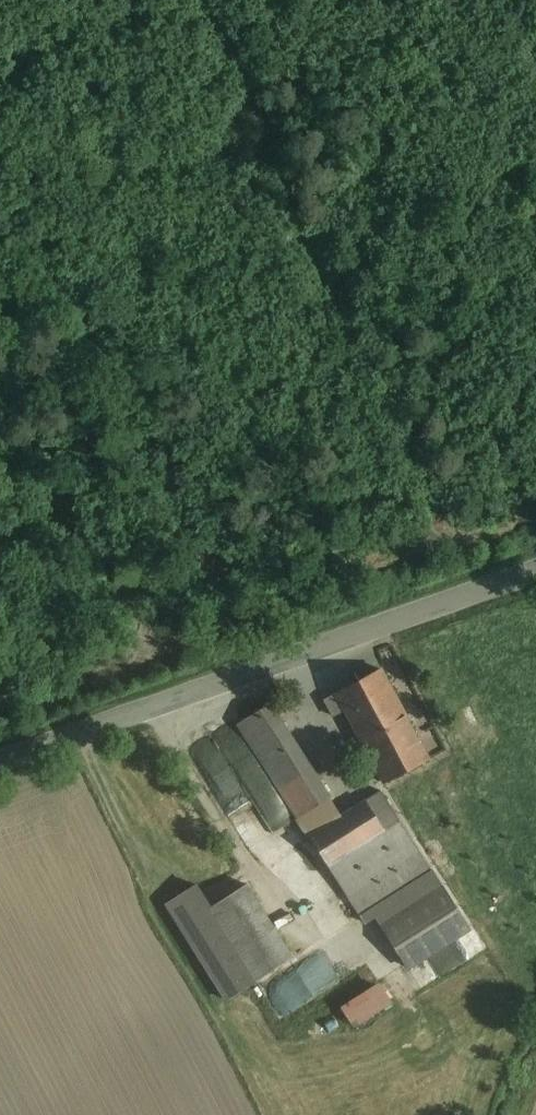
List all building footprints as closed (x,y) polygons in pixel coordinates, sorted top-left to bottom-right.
[(432,754),(372,667),(331,695),(390,782),(432,754)] [(329,798),(270,704),(236,725),(297,819),(329,798)] [(400,821),(381,791),(366,801),(385,830),(400,821)] [(329,798),(297,819),(309,837),(341,817),(329,798)] [(341,817),(309,837),(312,843),(328,867),(385,830),(366,801),(341,817)] [(385,830),(328,867),(346,896),(371,881),(418,850),(400,821),(385,830)] [(371,881),(346,896),(359,916),(431,870),(418,850),(371,881)] [(431,870),(359,916),(365,925),(376,918),(382,927),(443,888),(431,870)] [(210,907),(256,982),(293,960),(246,885),(210,907)] [(196,886),(166,904),(226,1001),(249,988),(256,982),(210,907),(196,886)] [(443,888),(382,927),(407,968),(468,929),(443,888)] [(351,1026),(388,1000),(373,978),(336,1004),(351,1026)]
